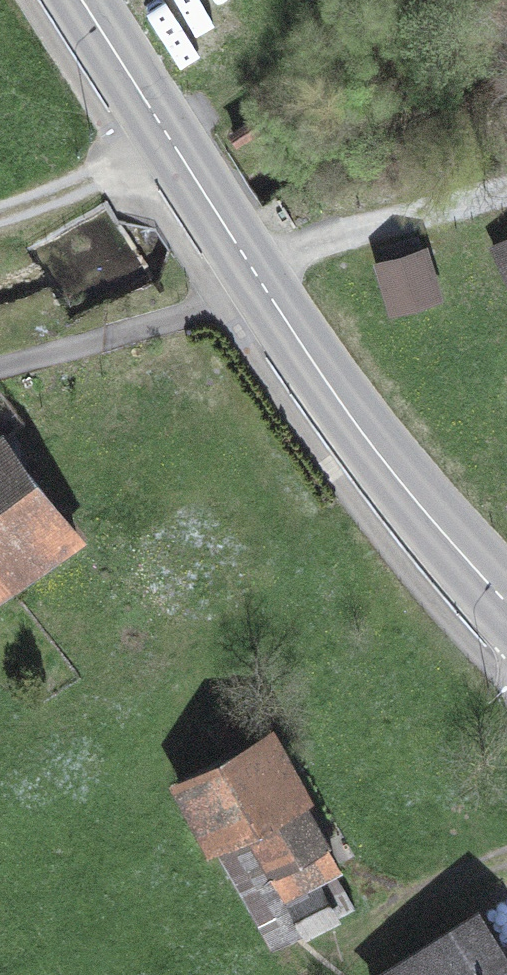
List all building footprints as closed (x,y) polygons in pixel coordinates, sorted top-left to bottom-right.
[(493,246),(506,275),(506,239),(493,246)] [(382,264),(395,307),(435,295),(422,252),(382,264)] [(77,537),(4,441),(0,444),(0,594),(77,537)] [(334,914),(315,880),(337,868),(263,735),(242,746),(227,718),(208,729),(223,757),(180,781),(273,948),(334,914)] [(476,915),(387,974),(506,974),(506,961),(476,915)]
